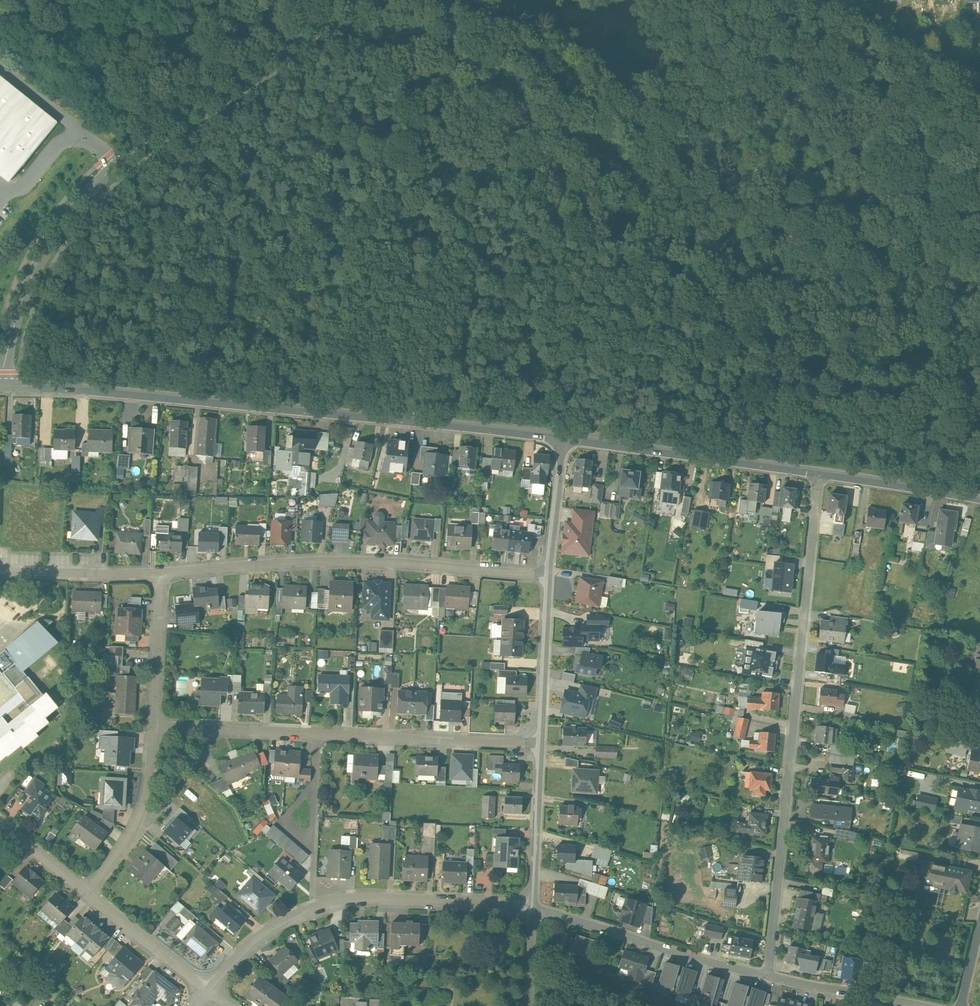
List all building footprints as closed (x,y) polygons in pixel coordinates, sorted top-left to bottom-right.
[(0,77),(0,172),(1,172),(11,181),(25,164),(57,123),(0,77)] [(32,410),(12,410),(12,444),(32,443),(32,410)] [(199,418),(196,456),(214,457),(217,420),(199,418)] [(187,449),(189,422),(171,420),(169,448),(187,449)] [(265,423),(248,423),(247,459),(264,460),(264,465),(271,465),(272,450),(264,450),(265,423)] [(154,424),(130,424),(130,450),(154,450),(154,424)] [(77,447),(77,428),(54,428),(54,447),(77,447)] [(90,441),(83,441),(83,454),(101,454),(101,449),(114,449),(114,428),(90,428),(90,441)] [(303,467),(304,456),(305,448),(314,449),(316,432),(294,430),(291,466),(303,467)] [(409,443),(388,441),(386,459),(384,458),(381,472),(406,474),(409,443)] [(372,445),(365,443),(357,442),(353,459),(360,460),(359,467),(367,469),(368,462),(369,462),(372,445)] [(475,469),(477,449),(477,448),(476,448),(475,447),(475,446),(471,446),(468,447),(460,447),(459,452),(458,467),(475,469)] [(41,468),(52,468),(52,447),(41,447),(41,468)] [(424,474),(436,476),(443,476),(445,456),(436,455),(437,450),(421,448),(420,459),(425,460),(424,474)] [(491,469),(498,469),(498,470),(513,471),(516,451),(493,448),(492,459),(491,469)] [(132,452),(119,452),(119,467),(132,467),(132,452)] [(532,484),(531,493),(543,494),(544,485),(546,485),(547,474),(547,475),(549,456),(534,455),(533,469),(533,472),(531,472),(531,480),(530,484),(532,484)] [(79,470),(80,456),(72,456),(71,470),(79,470)] [(491,469),(492,459),(482,458),(482,471),(491,472),(491,469)] [(592,461),(580,460),(576,459),(573,486),(589,488),(590,478),(592,461)] [(197,494),(198,465),(189,465),(187,494),(197,494)] [(523,468),(522,480),(531,480),(531,472),(533,472),(533,469),(523,468)] [(631,472),(630,471),(622,471),(619,487),(620,487),(619,495),(638,498),(639,489),(637,489),(638,487),(638,484),(639,482),(638,481),(639,473),(639,470),(631,469),(631,472)] [(481,481),(490,482),(491,472),(482,471),(481,481)] [(412,472),(411,482),(411,483),(410,484),(411,484),(419,485),(420,473),(412,472)] [(663,472),(662,482),(661,489),(669,491),(668,500),(676,501),(680,474),(679,474),(678,472),(673,472),(672,473),(663,472)] [(301,488),(302,483),(302,476),(290,475),(289,487),(301,488)] [(709,499),(711,499),(716,500),(716,505),(725,506),(726,501),(727,501),(729,484),(712,482),(711,482),(711,483),(710,483),(708,484),(707,489),(709,491),(710,491),(709,499)] [(756,502),(764,503),(766,486),(765,484),(760,483),(758,485),(749,484),(747,501),(756,502)] [(600,504),(602,493),(603,486),(594,485),(591,502),(600,504)] [(780,507),(795,509),(798,490),(790,489),(788,487),(783,487),(782,488),(781,488),(780,492),(779,507),(780,507)] [(779,507),(780,492),(775,492),(772,508),(772,512),(778,513),(779,513),(780,507),(779,507)] [(327,494),(327,498),(326,507),(334,507),(337,494),(327,494)] [(846,497),(832,495),(830,495),(829,495),(827,512),(835,514),(834,523),(842,524),(843,515),(844,515),(846,497)] [(684,496),(683,503),(681,512),(688,514),(691,498),(684,496)] [(740,500),(739,514),(746,515),(747,511),(755,512),(756,502),(747,501),(740,500)] [(607,517),(609,507),(609,503),(602,502),(600,516),(607,517)] [(619,504),(616,504),(613,504),(611,518),(618,519),(619,504)] [(918,507),(902,504),(899,522),(903,523),(915,525),(918,507)] [(772,512),(772,508),(761,507),(759,523),(770,525),(771,519),(772,512)] [(884,529),(885,516),(886,512),(886,511),(874,510),(874,509),(868,508),(865,526),(866,526),(884,529)] [(705,530),(706,522),(708,513),(695,510),(691,527),(705,530)] [(955,530),(957,512),(939,510),(936,533),(935,542),(951,545),(953,530),(955,530)] [(99,525),(100,513),(95,513),(74,511),(71,538),(98,540),(99,525)] [(575,511),(573,524),(586,526),(591,527),(592,513),(575,511)] [(635,511),(631,518),(642,523),(645,516),(635,511)] [(289,531),(296,531),(297,513),(287,513),(286,522),(290,522),(289,531)] [(965,518),(961,535),(966,537),(971,520),(965,518)] [(368,522),(368,519),(362,519),(358,531),(367,531),(367,522),(368,522)] [(412,539),(429,540),(431,540),(433,521),(414,520),(412,539)] [(290,522),(286,522),(273,521),(272,542),(289,544),(289,531),(290,522)] [(321,522),(308,522),(307,522),(304,521),(303,541),(319,542),(320,542),(321,522)] [(394,523),(381,523),(368,522),(367,522),(367,531),(367,533),(364,533),(363,536),(363,539),(364,542),(367,543),(367,544),(393,544),(394,544),(394,542),(394,526),(394,523)] [(586,526),(573,524),(566,523),(565,535),(564,535),(563,544),(564,544),(563,552),(588,555),(591,527),(586,526)] [(833,523),(833,524),(833,525),(832,535),(843,536),(845,525),(844,524),(842,524),(834,523),(833,523)] [(348,525),(347,525),(346,525),(333,524),(332,540),(347,541),(347,540),(348,525)] [(507,550),(509,531),(501,530),(502,526),(490,525),(489,536),(493,536),(492,549),(507,550)] [(181,551),(181,539),(182,534),(168,534),(169,526),(156,526),(156,533),(161,534),(160,550),(181,551)] [(259,537),(259,527),(236,526),(235,544),(259,545),(259,537)] [(394,542),(401,542),(401,538),(403,526),(394,526),(394,542)] [(471,549),(471,540),(472,527),(455,526),(455,529),(448,528),(447,547),(447,548),(471,549)] [(507,550),(529,552),(531,533),(509,531),(507,550)] [(925,544),(927,533),(914,531),(913,542),(925,544)] [(117,532),(116,536),(115,553),(140,555),(142,534),(117,532)] [(220,532),(199,532),(198,551),(219,552),(220,532)] [(859,545),(861,533),(855,532),(853,544),(859,545)] [(935,542),(936,533),(928,532),(927,533),(925,544),(924,549),(934,551),(935,542)] [(853,544),(851,559),(857,560),(859,545),(853,544)] [(793,565),(774,563),(772,590),(790,592),(793,565)] [(608,577),(607,579),(607,584),(621,587),(623,579),(608,577)] [(580,578),(578,591),(576,602),(598,606),(602,582),(580,578)] [(353,584),(344,583),(330,582),(329,609),(351,610),(353,584)] [(363,592),(363,597),(364,599),(364,608),(373,609),(372,619),(388,619),(390,584),(389,583),(365,582),(364,591),(363,592)] [(269,587),(267,587),(263,587),(263,585),(249,584),(248,596),(245,596),(245,606),(267,607),(268,607),(268,606),(269,587)] [(428,586),(424,586),(404,585),(403,608),(420,609),(421,609),(421,607),(427,607),(428,586)] [(282,604),(282,607),(305,609),(306,587),(283,586),(283,589),(282,604)] [(468,609),(470,588),(446,586),(446,588),(445,607),(468,609)] [(194,606),(198,606),(198,610),(218,608),(219,608),(218,597),(217,590),(208,591),(208,587),(193,589),(194,605),(194,606)] [(101,593),(73,592),(72,611),(100,612),(100,607),(101,595),(101,593)] [(194,606),(194,605),(176,607),(177,623),(179,623),(192,622),(200,621),(199,615),(198,610),(198,606),(194,606)] [(117,621),(140,623),(141,610),(140,610),(127,609),(117,608),(117,621)] [(766,614),(758,614),(756,613),(754,632),(778,634),(780,622),(784,623),(785,612),(766,610),(766,614)] [(564,629),(563,646),(576,647),(582,647),(582,639),(598,639),(599,626),(607,626),(608,616),(588,615),(587,625),(582,625),(581,630),(576,630),(576,629),(571,629),(570,630),(564,629)] [(847,625),(848,619),(830,616),(830,621),(829,623),(844,625),(847,625)] [(691,625),(692,618),(686,617),(684,624),(691,625)] [(25,631),(22,634),(20,637),(18,641),(19,641),(6,651),(5,650),(0,654),(0,673),(2,675),(3,674),(15,688),(19,693),(0,709),(0,761),(7,755),(8,756),(21,745),(24,748),(37,737),(35,734),(48,723),(44,719),(57,708),(46,694),(43,696),(22,670),(54,644),(43,630),(53,622),(50,621),(46,620),(42,620),(38,621),(34,623),(32,624),(29,627),(25,631)] [(522,630),(523,621),(503,620),(502,638),(521,639),(522,630)] [(821,620),(818,639),(842,643),(844,625),(829,623),(830,621),(821,620)] [(140,623),(117,621),(116,634),(126,635),(139,636),(140,636),(140,623)] [(179,623),(179,629),(193,630),(192,622),(179,623)] [(392,649),(393,645),(393,644),(393,631),(380,630),(379,647),(379,648),(392,649)] [(521,639),(502,638),(501,656),(521,657),(521,648),(521,639)] [(368,650),(377,651),(378,642),(369,641),(368,650)] [(110,646),(110,655),(123,656),(123,647),(110,646)] [(771,678),(776,653),(748,648),(744,672),(771,678)] [(318,649),(318,658),(328,658),(329,650),(318,649)] [(831,673),(832,664),(833,655),(817,653),(815,671),(831,673)] [(575,672),(594,675),(596,668),(600,669),(602,658),(588,655),(582,654),(580,664),(577,663),(575,672)] [(129,676),(130,666),(122,666),(123,656),(110,655),(103,655),(102,665),(112,666),(112,676),(117,676),(115,714),(135,715),(137,677),(129,676)] [(845,666),(832,664),(831,673),(844,674),(845,666)] [(384,684),(391,684),(391,673),(392,667),(385,666),(384,684)] [(563,672),(563,674),(563,675),(562,680),(573,682),(575,675),(563,672)] [(391,688),(398,688),(399,673),(391,673),(391,684),(391,688)] [(348,677),(348,676),(319,675),(318,687),(327,688),(328,688),(331,688),(331,703),(346,704),(347,704),(348,677)] [(227,696),(228,677),(220,677),(220,679),(221,679),(220,695),(227,696)] [(506,677),(505,694),(526,695),(526,678),(516,678),(506,677)] [(198,700),(198,705),(220,706),(220,695),(221,679),(220,679),(202,678),(201,691),(196,691),(196,698),(195,698),(195,699),(198,700)] [(578,694),(565,691),(561,711),(561,712),(585,717),(589,697),(595,698),(598,688),(580,684),(578,694)] [(276,713),(280,713),(302,714),(303,697),(302,696),(303,687),(292,686),(292,696),(277,695),(276,713)] [(368,688),(366,688),(361,687),(360,705),(362,706),(362,711),(373,711),(373,714),(374,715),(379,715),(380,715),(381,715),(381,712),(382,712),(383,689),(370,688),(370,687),(368,687),(368,688)] [(819,704),(831,705),(843,706),(844,695),(836,694),(837,690),(820,688),(819,704)] [(399,691),(398,713),(412,714),(413,692),(399,691)] [(413,692),(412,714),(426,714),(426,705),(427,692),(413,692)] [(762,692),(762,696),(761,700),(747,698),(746,708),(761,709),(777,711),(779,694),(762,692)] [(239,693),(238,711),(263,713),(264,699),(264,694),(239,693)] [(441,693),(439,721),(460,722),(460,716),(461,701),(462,694),(441,693)] [(739,698),(739,706),(738,707),(739,707),(746,708),(747,699),(739,698)] [(469,717),(469,714),(470,701),(461,701),(460,716),(469,717)] [(846,704),(844,712),(854,714),(855,706),(846,704)] [(433,721),(434,705),(426,705),(426,714),(425,720),(433,721)] [(495,724),(495,721),(505,722),(505,724),(514,724),(515,707),(514,706),(497,706),(495,706),(494,724),(495,724)] [(724,714),(732,716),(733,716),(734,709),(725,707),(724,714)] [(856,722),(857,715),(854,714),(844,712),(843,712),(842,719),(856,722)] [(609,723),(620,728),(624,720),(613,715),(609,723)] [(746,727),(748,720),(733,716),(731,724),(737,725),(746,727)] [(734,736),(744,739),(746,727),(737,725),(734,736)] [(815,743),(831,745),(833,728),(817,726),(815,743)] [(586,728),(585,728),(564,727),(563,745),(585,747),(586,746),(586,729),(586,728)] [(775,734),(773,734),(759,732),(758,741),(750,740),(749,748),(758,749),(758,750),(773,752),(773,751),(775,734)] [(133,747),(134,739),(118,738),(101,737),(100,748),(106,748),(105,765),(106,765),(114,765),(127,766),(129,766),(130,747),(133,747)] [(967,743),(961,741),(956,741),(955,747),(966,749),(967,743)] [(842,756),(844,747),(831,745),(830,753),(842,756)] [(596,747),(596,749),(595,756),(617,757),(617,748),(596,747)] [(954,747),(953,752),(953,753),(953,754),(952,754),(951,756),(952,757),(964,760),(966,749),(954,747)] [(256,755),(253,750),(219,766),(224,777),(226,783),(227,782),(228,785),(246,777),(246,774),(261,767),(256,755)] [(967,766),(967,769),(979,772),(979,752),(971,750),(967,766)] [(273,774),(285,775),(286,764),(287,764),(288,759),(289,752),(275,751),(274,763),(273,774)] [(268,764),(263,752),(256,755),(261,767),(268,764)] [(300,753),(289,752),(288,759),(287,764),(286,764),(285,775),(298,776),(299,769),(300,753)] [(841,765),(842,756),(830,753),(828,764),(831,764),(830,771),(844,773),(843,781),(852,782),(854,766),(841,765)] [(366,779),(374,779),(375,779),(376,755),(357,754),(355,783),(365,783),(366,779)] [(472,755),(452,754),(451,778),(467,779),(467,787),(477,788),(478,769),(472,769),(472,755)] [(495,770),(495,764),(502,765),(502,764),(503,764),(503,756),(489,755),(488,755),(488,756),(488,770),(495,770)] [(437,758),(417,757),(416,774),(436,775),(437,767),(437,758)] [(578,761),(569,758),(565,757),(565,766),(577,767),(578,766),(578,761)] [(519,781),(520,765),(503,764),(502,764),(502,765),(495,764),(495,770),(495,773),(502,773),(502,780),(518,781),(519,781)] [(392,782),(393,774),(393,766),(386,765),(385,781),(392,782)] [(446,767),(437,767),(436,775),(436,781),(445,781),(446,767)] [(298,781),(309,782),(310,781),(311,770),(299,769),(298,776),(298,781)] [(574,770),(573,776),(573,777),(572,791),(596,793),(598,772),(598,771),(597,771),(574,770)] [(59,772),(59,784),(73,784),(73,772),(59,772)] [(770,790),(771,777),(771,775),(771,774),(751,772),(749,788),(754,789),(753,794),(754,794),(764,795),(765,790),(770,790)] [(809,792),(826,794),(828,794),(829,794),(837,795),(838,784),(839,778),(833,777),(833,775),(830,775),(830,780),(812,778),(811,778),(809,792)] [(226,783),(224,777),(208,785),(219,794),(230,789),(228,785),(227,782),(226,783)] [(24,792),(26,793),(31,796),(36,789),(39,791),(44,785),(34,778),(24,792)] [(123,808),(124,795),(125,781),(103,779),(101,806),(96,806),(123,808)] [(392,791),(392,786),(392,782),(385,781),(385,783),(383,783),(383,791),(392,791)] [(41,817),(46,809),(45,809),(51,800),(39,791),(36,789),(31,796),(22,809),(31,816),(34,812),(41,817)] [(979,811),(979,792),(971,790),(971,792),(958,789),(954,809),(967,812),(968,809),(979,811)] [(276,817),(272,805),(278,802),(275,796),(263,800),(271,819),(276,817)] [(483,796),(482,806),(482,818),(493,818),(495,797),(483,796)] [(936,800),(921,796),(918,796),(916,807),(933,811),(933,810),(936,800)] [(522,798),(505,797),(504,813),(521,814),(522,798)] [(851,809),(811,805),(810,814),(811,814),(811,817),(850,821),(851,809)] [(559,806),(558,821),(558,824),(559,824),(577,825),(578,807),(574,807),(574,806),(570,806),(568,806),(559,806)] [(103,819),(113,824),(114,810),(103,809),(103,810),(103,819)] [(384,811),(383,819),(391,820),(391,812),(384,811)] [(736,832),(756,834),(765,835),(767,815),(747,813),(746,822),(748,822),(748,825),(737,823),(736,832)] [(960,825),(962,817),(949,814),(947,822),(960,825)] [(106,834),(96,827),(83,817),(69,836),(76,841),(80,836),(96,849),(107,835),(106,834)] [(192,831),(176,818),(164,832),(179,845),(192,831)] [(96,827),(106,834),(113,824),(103,819),(96,827)] [(435,823),(423,823),(423,836),(423,837),(434,837),(435,837),(435,824),(435,823)] [(979,852),(979,828),(961,824),(956,848),(979,853),(979,852)] [(265,834),(266,833),(267,832),(270,828),(266,825),(261,831),(265,834)] [(308,855),(295,843),(273,825),(265,834),(301,864),(308,855)] [(389,826),(381,825),(380,839),(388,839),(389,826)] [(395,840),(396,827),(389,826),(388,839),(395,840)] [(848,831),(845,830),(836,828),(834,836),(846,839),(848,831)] [(506,829),(495,829),(493,829),(492,837),(505,837),(506,829)] [(493,867),(517,868),(519,838),(505,837),(492,837),(492,854),(494,854),(493,867)] [(827,861),(829,839),(813,838),(812,850),(811,850),(810,856),(810,857),(811,857),(811,860),(827,861)] [(151,848),(158,854),(165,860),(170,855),(155,843),(151,848)] [(371,843),(370,849),(370,850),(369,878),(387,879),(389,845),(389,844),(371,843)] [(565,868),(574,871),(591,876),(592,861),(575,860),(575,846),(558,845),(557,845),(557,849),(554,849),(553,849),(553,854),(557,854),(556,863),(565,864),(565,868)] [(701,847),(702,857),(714,856),(713,845),(701,847)] [(917,861),(917,860),(918,853),(901,849),(899,858),(917,861)] [(145,851),(130,869),(129,869),(129,870),(146,884),(147,884),(146,883),(154,873),(156,874),(164,866),(145,850),(145,851)] [(281,858),(285,862),(286,862),(288,864),(293,858),(284,850),(279,857),(280,859),(281,858)] [(340,850),(335,850),(334,850),(330,850),(329,878),(348,879),(349,853),(340,852),(340,850)] [(893,855),(883,853),(882,853),(881,853),(880,860),(891,862),(891,861),(893,855)] [(493,867),(494,854),(492,854),(486,854),(485,867),(493,867)] [(427,881),(428,862),(428,857),(406,856),(405,866),(403,866),(402,866),(402,879),(402,880),(427,881)] [(738,879),(745,880),(760,881),(762,858),(743,856),(742,864),(739,864),(738,879)] [(281,858),(280,860),(279,860),(268,873),(277,881),(278,879),(291,890),(302,876),(281,858)] [(466,863),(443,862),(443,876),(441,876),(441,878),(442,878),(442,881),(465,882),(466,871),(466,863)] [(969,872),(955,869),(923,862),(919,881),(919,882),(950,888),(950,891),(951,893),(952,894),(955,894),(957,893),(958,890),(966,891),(970,873),(969,872)] [(26,891),(29,894),(31,896),(42,882),(38,878),(38,877),(31,871),(30,872),(25,868),(14,881),(19,886),(18,887),(19,887),(25,892),(26,891)] [(263,880),(256,873),(255,873),(250,868),(246,872),(249,875),(249,876),(252,878),(253,878),(260,884),(263,880)] [(604,886),(607,877),(595,873),(593,882),(600,885),(604,886)] [(259,912),(267,903),(273,896),(253,878),(247,885),(249,887),(241,897),(259,912)] [(6,888),(7,887),(11,882),(6,879),(2,884),(6,888)] [(220,879),(215,884),(221,890),(226,885),(220,879)] [(591,887),(593,882),(580,879),(578,886),(591,887)] [(591,887),(589,894),(597,896),(600,885),(593,882),(591,887)] [(575,906),(585,906),(585,892),(588,893),(588,894),(589,894),(591,887),(578,886),(555,884),(554,901),(575,903),(575,906)] [(213,893),(222,901),(223,902),(228,896),(218,888),(213,893)] [(725,888),(723,904),(723,905),(723,906),(734,907),(736,890),(736,889),(725,888)] [(810,900),(811,893),(800,890),(798,898),(810,900)] [(814,912),(816,912),(818,902),(820,895),(811,893),(810,900),(798,898),(797,898),(795,908),(797,909),(793,927),(810,930),(814,912)] [(72,908),(56,894),(38,914),(54,928),(58,924),(59,924),(63,919),(72,908)] [(825,903),(827,897),(820,895),(818,902),(825,903)] [(618,896),(616,903),(622,905),(624,898),(618,896)] [(645,905),(629,900),(626,899),(624,906),(623,906),(621,913),(622,914),(620,921),(638,926),(639,926),(640,922),(645,905)] [(233,933),(237,929),(245,919),(228,905),(217,919),(227,927),(226,928),(227,929),(228,928),(233,933)] [(653,908),(645,905),(640,922),(651,925),(653,908)] [(191,923),(192,921),(196,917),(184,907),(179,913),(191,923)] [(181,922),(174,916),(165,926),(172,932),(181,922)] [(67,935),(76,942),(91,924),(82,917),(73,927),(67,935)] [(58,924),(54,928),(60,933),(68,923),(63,919),(59,924),(58,924)] [(404,945),(419,946),(420,924),(412,923),(412,921),(406,921),(406,923),(391,922),(390,955),(403,956),(404,945)] [(356,942),(355,949),(369,950),(369,946),(377,946),(378,934),(378,922),(364,922),(364,925),(350,925),(350,941),(349,941),(356,942)] [(68,923),(60,933),(65,937),(67,935),(73,927),(68,923)] [(76,942),(84,949),(100,931),(91,924),(76,942)] [(704,935),(706,936),(721,938),(723,928),(723,927),(706,924),(704,935)] [(196,925),(194,928),(194,929),(183,941),(204,959),(218,943),(196,925)] [(334,940),(329,929),(317,934),(316,933),(309,936),(317,956),(328,951),(329,953),(338,950),(334,940)] [(107,940),(108,938),(100,931),(84,949),(93,957),(102,946),(107,940)] [(568,934),(563,932),(562,932),(559,941),(557,941),(557,943),(558,943),(558,945),(564,946),(568,934)] [(589,960),(595,943),(595,940),(594,941),(578,937),(577,936),(577,935),(574,944),(573,944),(570,953),(589,959),(589,960)] [(107,940),(102,946),(107,950),(115,940),(110,936),(108,938),(107,940)] [(786,936),(786,943),(796,944),(797,936),(786,936)] [(753,941),(732,937),(728,953),(750,957),(753,941)] [(336,940),(334,940),(338,950),(338,952),(344,952),(344,949),(343,941),(343,939),(336,940)] [(123,947),(115,940),(107,950),(115,957),(123,947)] [(789,946),(788,953),(786,963),(801,966),(805,949),(789,946)] [(129,979),(142,963),(123,947),(115,957),(105,968),(111,973),(108,976),(108,981),(116,988),(121,987),(128,979),(129,979)] [(285,947),(277,954),(270,961),(282,973),(296,960),(297,960),(285,947)] [(640,982),(644,969),(648,958),(625,950),(620,967),(630,970),(627,978),(640,982)] [(394,966),(418,967),(418,956),(403,956),(390,955),(389,968),(394,968),(394,966)] [(841,978),(846,978),(859,981),(860,979),(862,961),(843,958),(841,968),(843,970),(841,978)] [(830,972),(831,964),(832,961),(824,960),(822,970),(830,972)] [(860,979),(867,980),(870,963),(862,961),(860,979)] [(683,968),(679,982),(674,981),(678,966),(666,963),(658,989),(688,998),(696,972),(683,968)] [(148,966),(146,968),(140,976),(145,981),(153,971),(148,966)] [(639,986),(645,988),(651,990),(656,973),(644,969),(640,982),(639,986)] [(289,981),(286,978),(282,973),(282,974),(280,971),(275,975),(284,984),(284,985),(289,981)] [(167,1002),(177,989),(155,972),(139,992),(151,1002),(157,994),(167,1002)] [(713,1005),(715,1005),(723,980),(708,975),(700,1002),(713,1005)] [(287,998),(285,995),(259,976),(245,996),(259,1005),(281,1005),(287,998)] [(735,983),(728,1005),(761,1005),(765,992),(752,988),(748,1002),(743,1001),(748,987),(735,983)] [(132,999),(128,1004),(130,1005),(150,1005),(152,1003),(151,1002),(139,992),(136,990),(130,998),(132,999)] [(14,998),(9,1004),(11,1005),(20,1005),(24,1002),(16,995),(14,998)] [(779,998),(777,1005),(794,1005),(795,1002),(779,998)]
